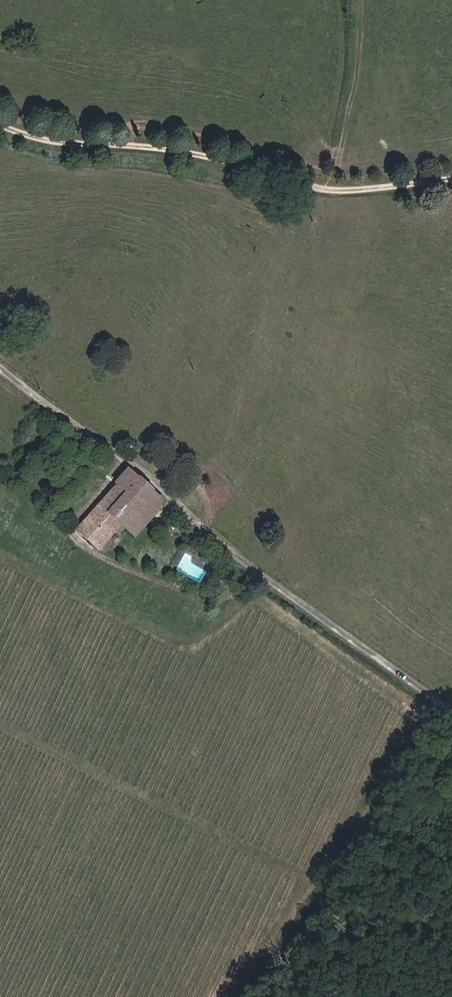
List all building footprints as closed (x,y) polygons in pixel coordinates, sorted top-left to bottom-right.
[(105,557),(131,529),(159,498),(134,473),(121,485),(126,491),(83,536),(105,557)] [(173,511),(159,498),(131,529),(145,542),(173,511)]
